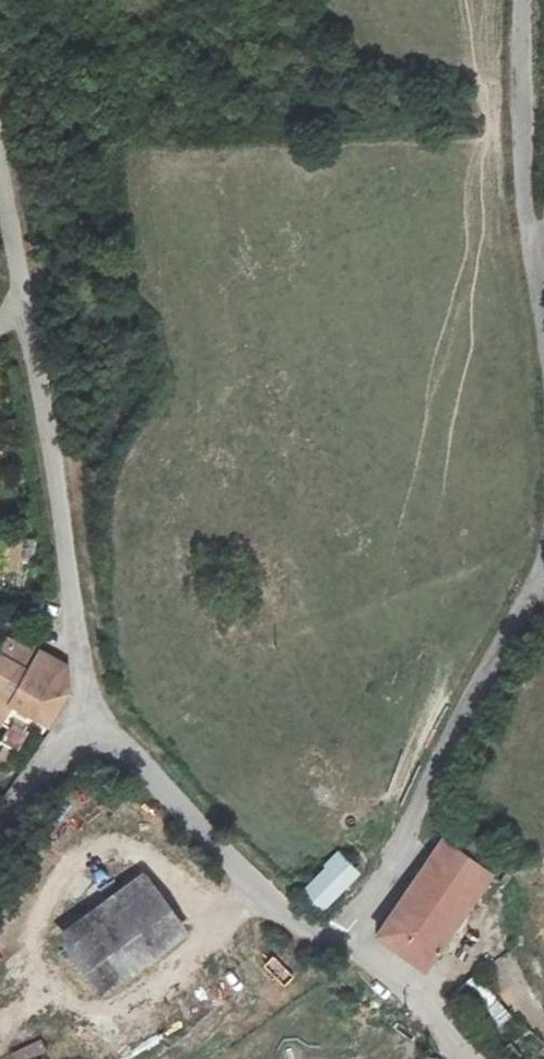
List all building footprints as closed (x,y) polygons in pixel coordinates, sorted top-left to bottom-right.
[(0,632),(0,648),(64,684),(68,667),(3,628),(0,632)] [(64,684),(0,648),(0,720),(10,727),(0,750),(0,757),(14,763),(36,713),(49,720),(64,684)] [(377,940),(406,959),(426,970),(489,871),(437,839),(377,940)] [(306,890),(326,908),(361,869),(341,851),(306,890)] [(179,938),(141,882),(62,935),(100,991),(179,938)]
